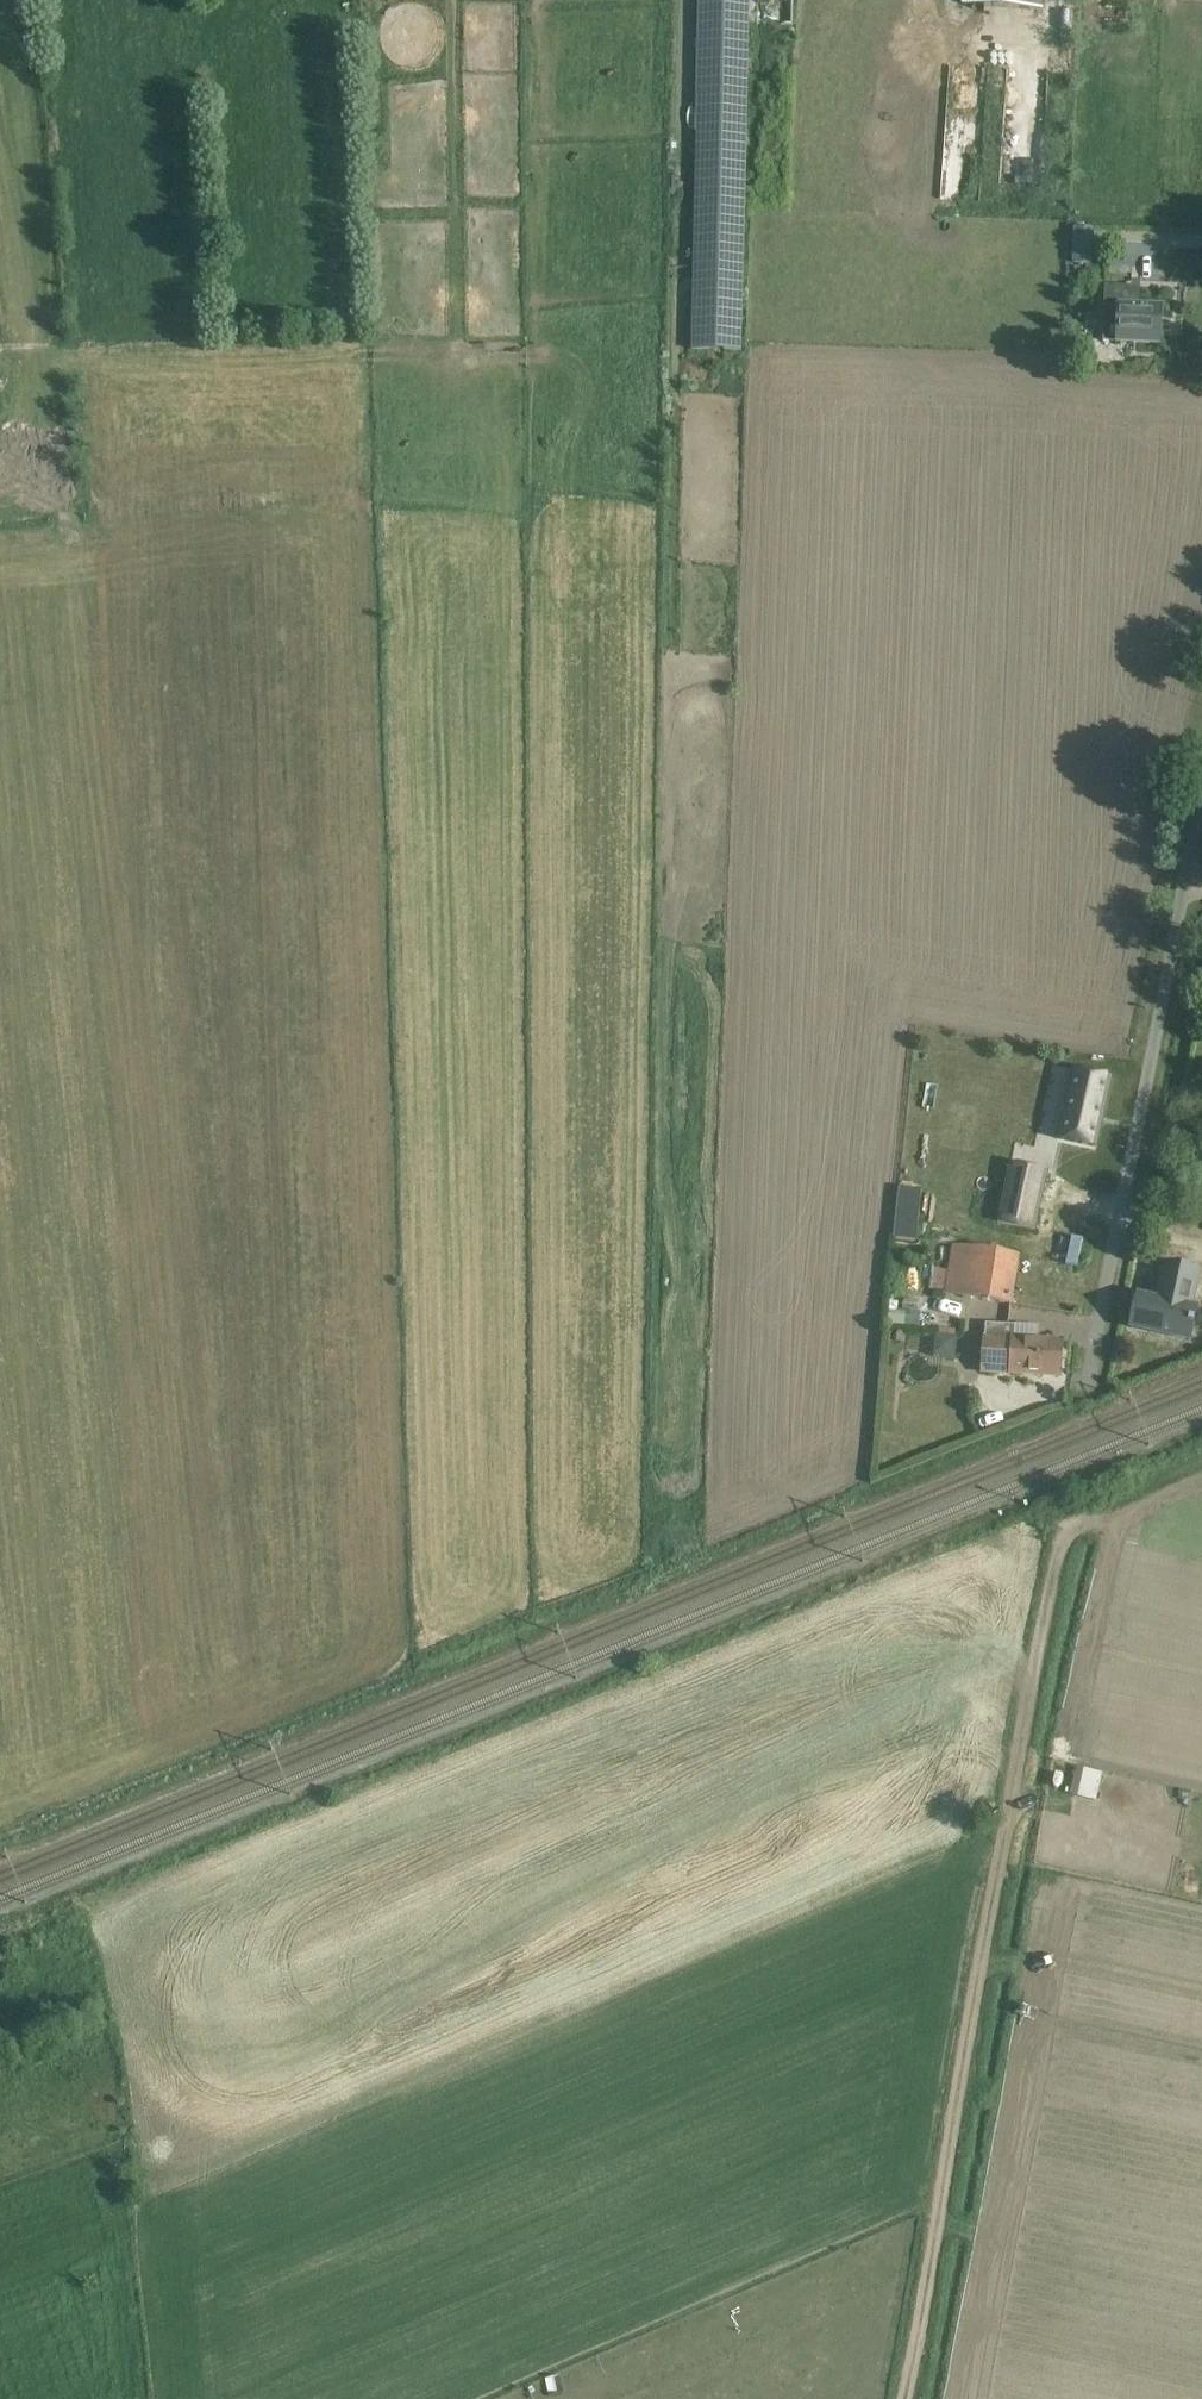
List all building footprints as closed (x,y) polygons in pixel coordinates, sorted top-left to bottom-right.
[(691,351),(741,352),(750,0),(698,0),(691,351)] [(961,6),(1043,11),(1043,0),(962,0),(961,6)] [(1091,262),(1091,244),(1072,244),(1072,262),(1091,262)] [(1132,287),(1104,286),(1101,343),(1159,345),(1161,309),(1131,307),(1132,287)] [(1073,1070),(1058,1139),(1096,1148),(1112,1079),(1073,1070)] [(1011,1164),(998,1222),(1035,1231),(1048,1172),(1011,1164)] [(966,1215),(965,1225),(992,1228),(993,1218),(966,1215)] [(1019,1256),(951,1246),(944,1295),(1012,1306),(1019,1256)] [(1138,1297),(1131,1328),(1190,1341),(1193,1328),(1194,1328),(1195,1323),(1194,1323),(1197,1310),(1190,1308),(1198,1272),(1165,1264),(1158,1301),(1138,1297)] [(889,1311),(888,1325),(919,1327),(920,1313),(889,1311)] [(1015,1325),(985,1323),(982,1372),(1060,1376),(1062,1343),(1014,1340),(1015,1325)] [(932,1357),(954,1357),(954,1332),(932,1331),(932,1357)] [(1095,1801),(1102,1772),(1078,1767),(1071,1795),(1095,1801)]
